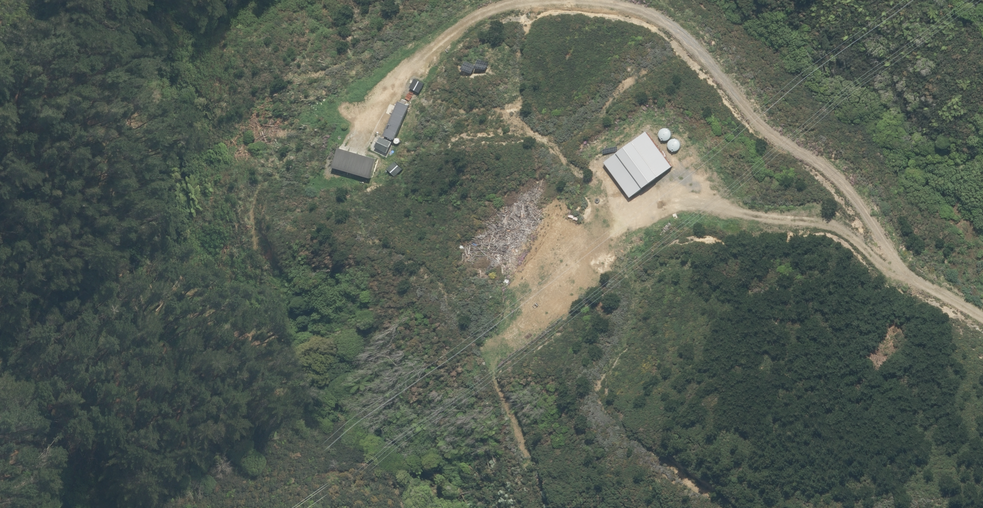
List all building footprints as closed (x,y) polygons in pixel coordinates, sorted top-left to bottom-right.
[(372,145),(363,151),(374,170),(384,163),(372,145)]
